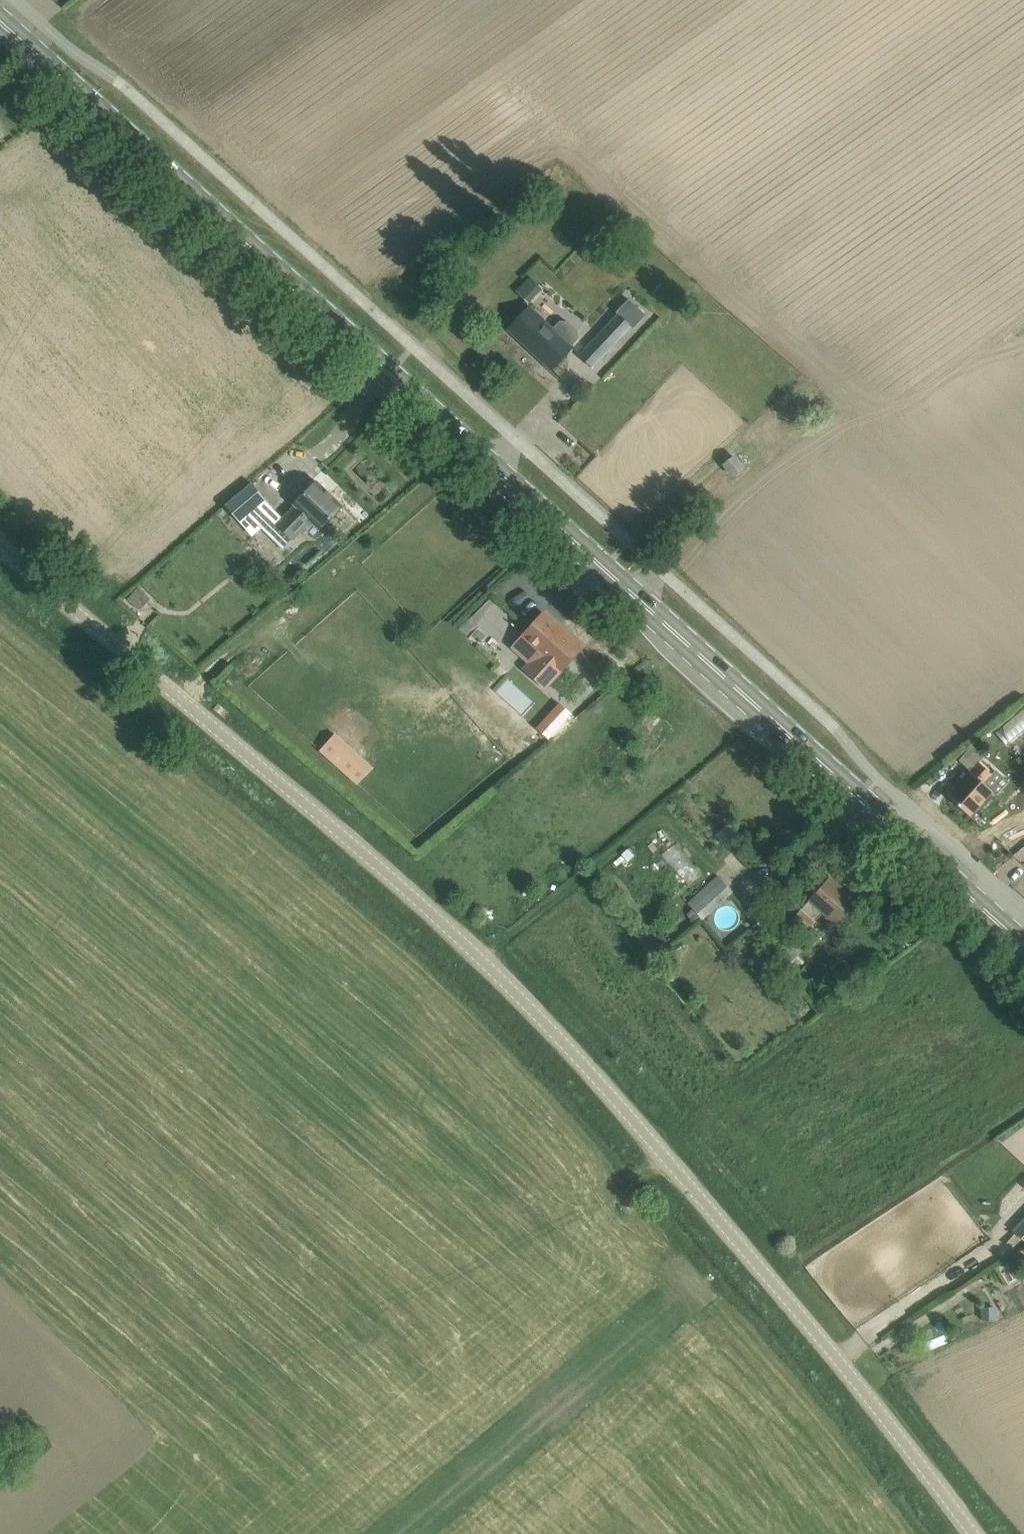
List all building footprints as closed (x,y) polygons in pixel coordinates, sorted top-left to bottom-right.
[(532,274),(518,289),(530,300),(544,285),(532,274)] [(609,325),(592,344),(581,355),(593,366),(632,325),(638,330),(652,315),(634,299),(620,314),(609,325)] [(530,306),(509,328),(552,369),(573,346),(572,345),(579,338),(579,330),(569,320),(561,321),(554,328),(530,306)] [(725,464),(734,475),(744,467),(734,456),(725,464)] [(320,529),(343,506),(333,496),(328,490),(327,490),(317,481),(295,503),(297,506),(284,519),(265,500),(266,498),(251,482),(246,486),(231,499),(226,505),(240,521),(250,513),(257,520),(266,512),(294,539),(311,521),(320,529)] [(524,668),(546,688),(582,648),(543,613),(524,634),(541,649),(524,668)] [(537,727),(548,738),(556,730),(545,719),(537,727)] [(331,761),(346,743),(336,734),(320,751),(331,761)] [(971,815),(977,808),(993,790),(984,782),(992,773),(979,761),(948,795),(971,815)] [(732,891),(717,875),(688,904),(703,919),(732,891)] [(816,921),(825,911),(836,922),(856,900),(843,889),(845,887),(843,885),(841,887),(830,877),(802,908),(816,921)] [(781,961),(785,966),(798,953),(787,942),(774,954),(781,961)] [(1014,1230),(1023,1239),(1023,1218),(1014,1230)] [(1023,1249),(1014,1255),(1023,1270),(1023,1249)] [(998,1319),(999,1312),(988,1311),(988,1318),(998,1319)]
